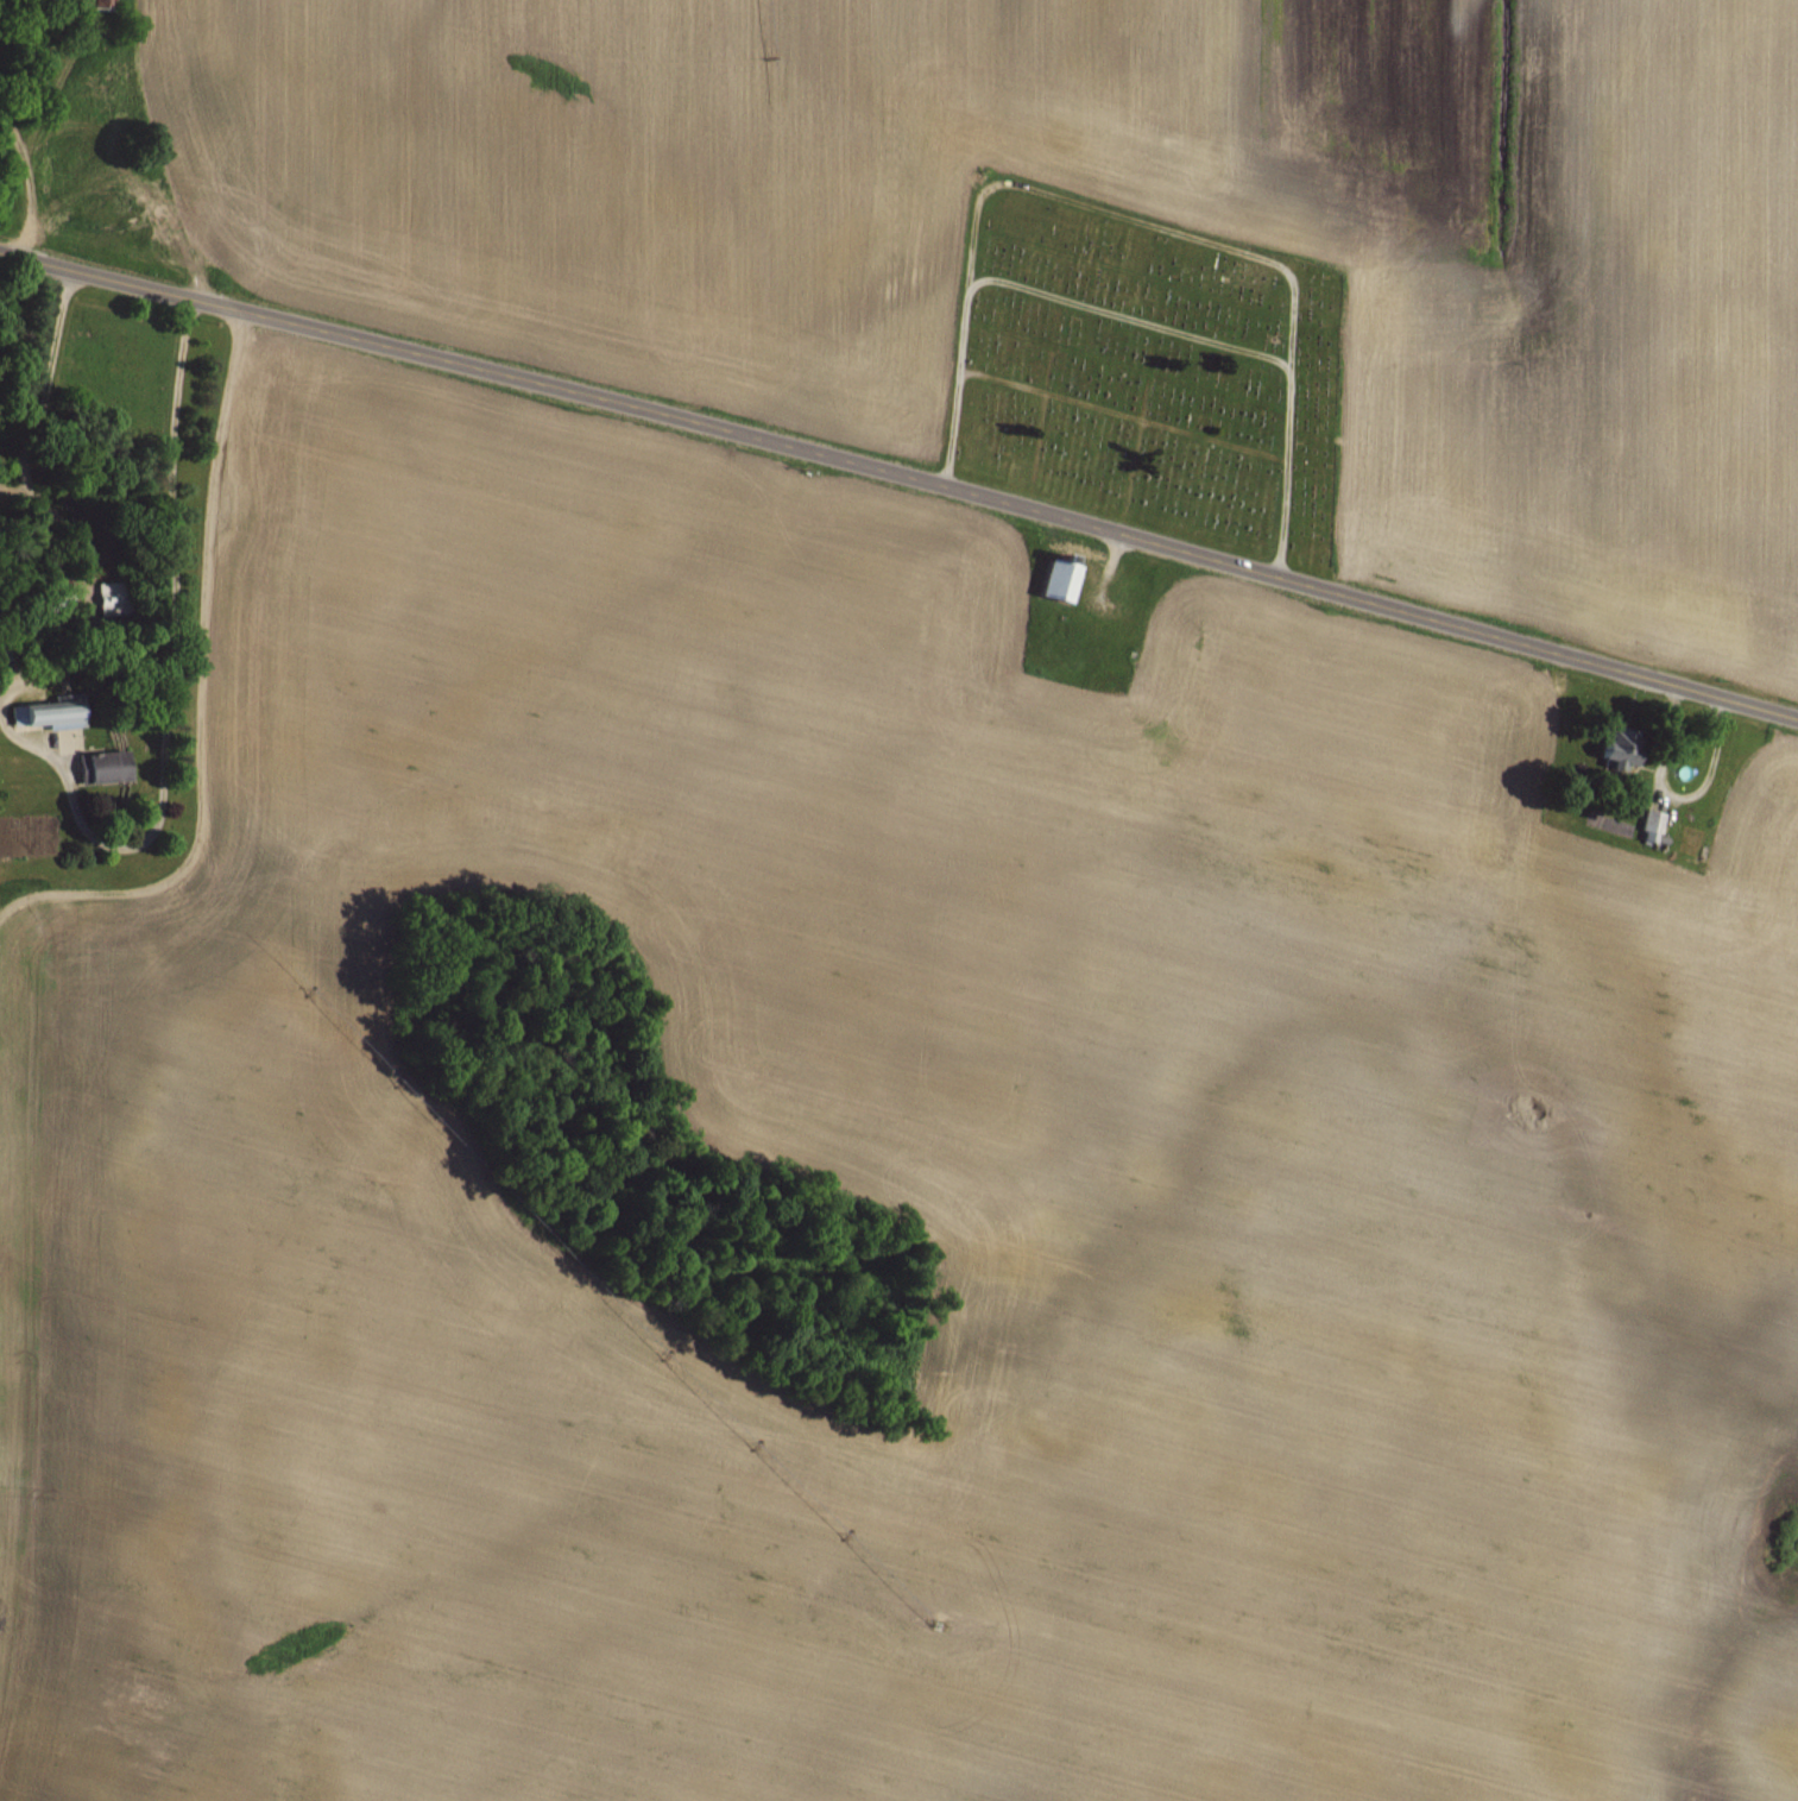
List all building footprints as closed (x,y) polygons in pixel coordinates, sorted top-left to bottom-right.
[(1060,552),(1062,544),(1064,537),(1072,540),(1071,547),(1068,554),(1060,552)] [(1039,594),(1048,556),(1058,559),(1060,552),(1068,554),(1066,561),(1079,565),(1070,603),(1039,594)] [(14,703),(14,724),(51,723),(51,726),(90,725),(89,701),(14,703)] [(1601,761),(1624,773),(1630,762),(1639,768),(1654,741),(1622,723),(1601,761)] [(82,781),(134,779),(133,748),(81,751),(82,781)] [(1661,841),(1667,811),(1649,807),(1642,837),(1661,841)]
